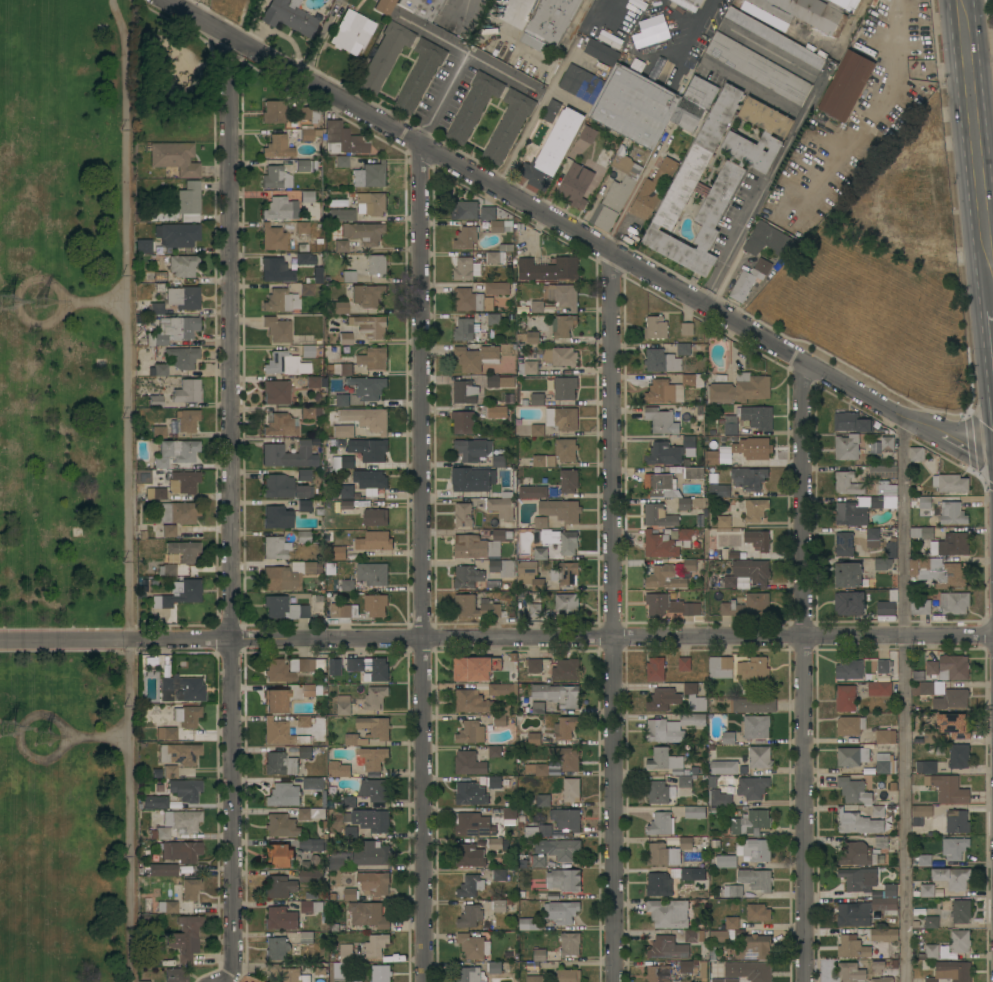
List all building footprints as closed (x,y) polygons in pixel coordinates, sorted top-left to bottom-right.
[(267,7),(271,0),(289,0),(288,2),(294,5),(294,6),(319,20),(309,38),(276,20),(273,27),(259,20),(266,7),(267,7)] [(377,2),(373,0),(396,0),(388,16),(373,8),(377,2)] [(396,3),(398,0),(444,0),(432,22),(396,3)] [(519,40),(540,0),(582,0),(556,49),(545,43),(541,52),(519,40)] [(694,13),(670,0),(701,0),(694,13)] [(733,5),(736,0),(745,0),(789,24),(785,32),(733,5)] [(789,24),(745,0),(828,0),(844,9),(842,13),(848,16),(836,38),(832,45),(819,38),(822,31),(811,25),(806,33),(798,29),(797,29),(796,28),(789,24)] [(844,9),(828,0),(858,0),(852,13),(844,9)] [(723,16),(729,5),(825,59),(824,61),(825,61),(820,70),(723,16)] [(375,23),(362,49),(359,48),(355,56),(340,48),(339,50),(334,47),(335,45),(329,42),(347,8),(375,23)] [(467,27),(439,14),(434,26),(461,39),(467,27)] [(631,39),(666,33),(663,15),(637,20),(640,33),(630,35),(631,39)] [(399,50),(393,61),(384,78),(374,96),(356,86),(384,33),(382,32),(389,19),(417,34),(409,48),(402,44),(399,50)] [(812,85),(801,107),(704,52),(716,31),(812,85)] [(448,52),(441,65),(439,64),(411,114),(393,104),(396,97),(397,97),(403,87),(402,86),(410,71),(411,71),(417,60),(420,54),(413,50),(420,37),(448,52)] [(583,52),(590,37),(620,54),(616,62),(613,68),(583,52)] [(881,52),(875,63),(875,64),(851,110),(858,114),(851,127),(817,108),(822,98),(821,98),(826,88),(827,89),(832,79),(831,78),(837,68),(836,68),(847,48),(850,50),(853,45),(852,44),(855,39),(881,52)] [(652,150),(587,116),(593,105),(605,82),(613,68),(616,62),(629,69),(635,58),(646,64),(640,75),(680,96),(678,102),(668,120),(652,150)] [(557,86),(570,63),(605,82),(593,105),(557,86)] [(488,102),(487,102),(482,111),(474,127),(473,126),(468,136),(469,137),(464,145),(445,135),(473,84),(471,83),(478,70),(506,85),(498,98),(491,95),(488,102)] [(679,102),(693,75),(718,88),(713,99),(711,97),(692,133),(668,120),(678,102),(679,102)] [(671,231),(660,226),(658,229),(695,249),(698,244),(693,242),(702,225),(694,220),(726,159),(745,170),(714,229),(719,231),(709,250),(708,250),(706,252),(717,258),(713,265),(712,265),(705,278),(640,243),(726,83),(743,92),(737,104),(738,105),(671,231)] [(500,164),(482,154),(486,146),(487,147),(492,137),(491,137),(500,121),(505,112),(509,104),(502,100),(509,87),(537,102),(530,116),(527,115),(500,164)] [(794,120),(765,174),(744,163),(742,167),(738,165),(740,161),(733,157),(731,161),(733,162),(729,160),(731,156),(719,149),(729,130),(756,145),(764,129),(737,115),(748,95),(794,120)] [(551,124),(541,118),(543,114),(541,113),(542,109),(545,110),(551,98),(562,104),(551,124)] [(285,122),(262,123),(262,112),(265,112),(264,101),(286,100),(286,105),(284,105),(285,122)] [(318,107),(318,119),(299,120),(298,107),(318,107)] [(544,192),(527,183),(528,180),(517,174),(524,162),(529,165),(533,158),(536,160),(563,109),(564,110),(566,107),(584,116),(544,192)] [(325,120),(341,120),(341,128),(348,127),(348,135),(362,135),(362,143),(368,143),(368,152),(354,152),(354,154),(352,154),(352,152),(349,152),(349,154),(345,154),(345,152),(339,152),(326,153),(325,120)] [(584,121),(592,125),(588,132),(587,131),(571,160),(570,162),(565,159),(566,157),(565,157),(584,121)] [(300,141),(300,125),(305,125),(305,129),(313,129),(312,141),(300,141)] [(270,134),(286,134),(286,135),(289,135),(289,139),(294,139),(294,147),(294,156),(288,156),(288,158),(286,158),(286,156),(262,157),(262,147),(266,147),(266,143),(270,143),(270,134)] [(193,143),(193,157),(188,157),(188,162),(199,162),(199,178),(177,178),(177,167),(150,167),(150,143),(193,143)] [(643,167),(607,233),(588,223),(599,202),(601,203),(613,180),(619,183),(619,182),(621,183),(626,174),(609,165),(621,143),(623,145),(625,154),(625,155),(624,156),(625,156),(631,158),(632,161),(643,167)] [(656,159),(662,162),(665,156),(666,156),(668,151),(679,157),(677,162),(679,163),(677,167),(669,182),(661,178),(655,190),(658,194),(661,196),(647,222),(628,212),(656,159)] [(348,156),(348,167),(336,167),(336,156),(348,156)] [(385,186),(352,186),(352,170),(359,170),(359,168),(361,168),(361,169),(363,169),(363,164),(379,164),(379,158),(385,158),(385,186)] [(308,159),(309,171),(297,172),(296,160),(308,159)] [(572,161),(583,167),(583,168),(593,173),(597,165),(607,171),(597,189),(588,185),(582,197),(588,200),(583,210),(577,207),(577,208),(570,205),(571,203),(555,195),(572,161)] [(277,165),(282,165),(282,168),(284,168),(284,171),(293,175),(292,188),(277,188),(277,187),(268,187),(268,188),(261,188),(262,175),(266,175),(266,165),(277,165)] [(199,213),(198,213),(198,221),(181,221),(181,213),(177,213),(177,190),(185,190),(185,180),(199,180),(199,213)] [(313,191),(313,203),(301,202),(301,191),(313,191)] [(386,193),(386,211),(383,211),(383,216),(369,216),(365,214),(365,213),(363,213),(363,203),(355,203),(355,193),(386,193)] [(262,219),(262,210),(266,210),(266,208),(267,208),(267,202),(270,202),(270,196),(286,196),(286,199),(288,199),(288,201),(290,201),(290,218),(262,219)] [(451,219),(451,209),(452,209),(452,201),(477,201),(478,208),(480,208),(480,211),(477,211),(478,219),(451,219)] [(491,232),(492,220),(481,220),(481,206),(495,207),(495,208),(505,212),(504,219),(512,218),(512,231),(503,232),(503,233),(491,232)] [(355,209),(355,220),(354,220),(353,221),(333,221),(333,209),(355,209)] [(759,219),(767,224),(796,241),(785,260),(774,253),(775,251),(765,245),(755,256),(742,248),(746,241),(747,241),(759,219)] [(262,222),(269,221),(269,227),(281,227),(281,233),(285,233),(285,249),(262,249),(262,222)] [(308,222),(308,233),(295,233),(295,222),(308,222)] [(386,223),(386,232),(382,232),(382,234),(381,234),(381,240),(377,240),(377,246),(362,247),(362,242),(360,242),(360,238),(347,238),(347,237),(342,237),(342,223),(348,223),(348,224),(386,223)] [(198,225),(198,235),(193,235),(193,239),(191,239),(191,241),(192,241),(192,247),(181,247),(181,231),(177,231),(177,225),(198,225)] [(453,249),(453,240),(457,240),(457,238),(458,238),(458,232),(461,232),(461,226),(476,226),(477,227),(478,227),(479,232),(477,232),(477,241),(472,241),(473,248),(453,249)] [(151,240),(135,240),(135,253),(151,253),(151,240)] [(154,240),(167,241),(166,245),(174,245),(174,249),(172,249),(172,253),(153,252),(154,240)] [(348,240),(348,252),(335,252),(335,240),(348,240)] [(506,252),(505,263),(487,263),(487,262),(486,262),(486,253),(487,253),(487,251),(506,252)] [(297,264),(297,253),(321,253),(321,259),(309,259),(309,264),(297,264)] [(174,277),(174,272),(169,272),(169,271),(162,271),(162,256),(169,256),(169,255),(199,256),(199,266),(193,266),(193,277),(174,277)] [(386,278),(379,278),(379,274),(368,274),(368,255),(386,255),(386,278)] [(453,279),(453,269),(454,269),(454,268),(455,267),(456,266),(457,266),(457,257),(472,257),(473,263),(480,263),(480,275),(473,275),(473,279),(453,279)] [(534,265),(534,262),(547,262),(547,265),(555,265),(555,257),(578,257),(578,281),(575,281),(575,279),(558,279),(558,280),(540,280),(540,279),(534,279),(534,280),(519,280),(519,265),(518,265),(518,258),(533,258),(533,265),(534,265)] [(742,269),(749,273),(752,268),(753,268),(759,257),(772,264),(766,276),(765,275),(762,280),(756,277),(755,280),(756,281),(755,283),(753,283),(748,292),(749,292),(748,295),(747,294),(745,297),(746,298),(745,300),(744,300),(742,303),(728,296),(742,269)] [(267,258),(282,258),(282,263),(286,263),(286,264),(293,264),(293,272),(286,272),(286,273),(282,273),(282,280),(262,280),(262,270),(264,270),(264,269),(265,268),(265,267),(267,267),(267,258)] [(166,283),(144,283),(144,272),(154,272),(154,271),(167,271),(166,283)] [(355,271),(355,282),(342,282),(342,271),(355,271)] [(509,282),(510,294),(504,294),(504,295),(501,295),(501,294),(486,294),(486,283),(509,282)] [(314,283),(314,295),(301,295),(300,283),(314,283)] [(367,285),(367,286),(377,286),(377,285),(386,285),(387,292),(382,292),(382,298),(378,299),(378,308),(363,308),(363,303),(351,303),(351,285),(367,285)] [(577,312),(570,313),(570,307),(558,307),(558,306),(555,306),(555,301),(554,301),(554,300),(547,300),(547,288),(548,288),(548,285),(576,285),(577,312)] [(180,288),(180,287),(199,286),(199,296),(200,296),(200,301),(199,301),(199,309),(176,309),(176,304),(166,304),(166,288),(180,288)] [(262,311),(262,302),(266,302),(266,300),(268,300),(268,294),(271,294),(271,288),(287,288),(287,293),(291,293),(291,294),(297,294),(297,299),(299,298),(300,309),(291,309),(291,310),(262,311)] [(456,311),(456,304),(453,304),(453,299),(455,299),(455,288),(471,288),(471,293),(483,293),(484,310),(456,311)] [(493,311),(493,297),(483,297),(483,310),(493,311)] [(348,301),(348,313),(327,313),(326,302),(348,301)] [(531,312),(531,301),(544,301),(544,312),(531,312)] [(163,303),(163,314),(176,314),(176,317),(199,317),(199,330),(192,330),(192,331),(193,331),(193,340),(182,340),(182,346),(167,346),(167,345),(146,345),(146,333),(159,333),(159,314),(150,314),(150,303),(163,303)] [(500,313),(500,324),(488,325),(487,314),(500,313)] [(558,338),(553,338),(553,332),(552,332),(552,318),(557,318),(557,316),(568,316),(568,315),(577,315),(577,324),(573,324),(573,329),(569,329),(569,338),(558,338)] [(290,342),(271,342),(271,335),(267,335),(267,327),(263,327),(263,316),(275,317),(275,320),(290,320),(290,342)] [(386,316),(387,327),(385,327),(385,339),(367,339),(367,334),(360,334),(360,325),(347,325),(347,317),(386,316)] [(644,338),(644,327),(647,327),(647,316),(663,316),(663,322),(667,322),(667,338),(644,338)] [(473,324),(481,324),(481,332),(473,332),(473,340),(453,341),(453,330),(454,330),(454,320),(457,320),(457,318),(473,318),(473,324)] [(693,335),(681,335),(681,323),(693,323),(693,335)] [(352,332),(352,344),(339,344),(339,332),(352,332)] [(539,332),(539,344),(526,344),(526,343),(517,344),(516,334),(526,334),(526,332),(539,332)] [(690,343),(690,355),(677,355),(677,343),(690,343)] [(313,345),(314,357),(301,357),(301,345),(313,345)] [(481,363),(481,372),(462,372),(461,365),(454,365),(454,346),(466,346),(466,350),(479,350),(479,348),(480,348),(480,346),(490,346),(490,345),(495,345),(495,346),(499,346),(499,363),(481,363)] [(387,347),(387,358),(385,358),(386,369),(367,370),(367,364),(356,364),(356,355),(367,355),(367,347),(387,347)] [(199,348),(199,359),(194,359),(194,363),(192,363),(192,364),(193,364),(193,370),(182,370),(182,376),(154,376),(154,377),(148,377),(148,370),(154,370),(154,364),(172,364),(172,356),(165,356),(165,348),(199,348)] [(573,348),(573,352),(577,352),(577,359),(576,359),(576,365),(575,365),(575,368),(570,368),(570,366),(552,366),(552,363),(545,363),(544,362),(544,361),(543,359),(543,358),(543,356),(543,354),(545,351),(545,348),(573,348)] [(681,371),(647,372),(646,365),(644,365),(644,360),(646,360),(646,349),(663,348),(663,354),(674,354),(674,358),(681,358),(681,371)] [(263,373),(263,364),(267,364),(267,360),(271,360),(271,351),(286,350),(287,356),(298,355),(298,363),(310,363),(310,372),(298,373),(298,374),(282,374),(282,372),(263,373)] [(538,374),(519,374),(519,363),(524,363),(524,361),(537,361),(538,374)] [(340,375),(340,373),(332,373),(332,364),(352,363),(352,375),(340,375)] [(707,403),(707,385),(710,385),(710,383),(732,383),(732,385),(733,385),(733,387),(736,387),(736,372),(750,372),(750,376),(765,376),(770,376),(770,398),(765,398),(765,399),(746,399),(746,403),(740,403),(740,401),(733,401),(733,403),(707,403)] [(668,379),(668,380),(670,380),(670,382),(669,382),(669,384),(682,384),(682,374),(704,374),(704,377),(707,377),(707,382),(703,382),(703,386),(684,386),(684,402),(644,402),(644,393),(648,393),(648,391),(649,391),(649,385),(652,385),(652,379),(668,379)] [(499,375),(499,386),(487,387),(487,375),(499,375)] [(306,376),(319,376),(319,388),(306,388),(306,376)] [(367,377),(367,378),(387,378),(387,387),(383,387),(383,388),(381,388),(381,395),(378,395),(378,401),(363,401),(363,396),(356,396),(356,385),(344,385),(344,378),(356,378),(356,377),(367,377)] [(578,378),(578,388),(574,388),(574,395),(575,395),(575,399),(575,400),(554,400),(554,378),(578,378)] [(199,388),(200,388),(200,393),(199,393),(199,402),(171,402),(171,393),(173,393),(173,389),(180,389),(180,379),(199,379),(199,388)] [(454,403),(453,380),(472,380),(472,385),(477,385),(477,388),(479,388),(479,392),(477,393),(477,395),(476,395),(476,402),(454,403)] [(264,404),(264,401),(263,400),(263,396),(264,394),(264,393),(263,393),(263,381),(289,381),(289,404),(264,404)] [(520,406),(520,399),(526,399),(526,402),(531,402),(531,393),(543,393),(544,406),(520,406)] [(349,394),(349,396),(350,396),(350,403),(349,403),(349,406),(336,406),(336,394),(349,394)] [(162,395),(162,398),(164,398),(164,406),(162,406),(162,407),(149,407),(149,395),(162,395)] [(761,431),(761,430),(757,430),(757,427),(750,427),(750,420),(740,420),(740,416),(737,416),(737,435),(724,435),(724,415),(736,415),(736,408),(740,408),(740,407),(741,407),(741,404),(748,404),(748,407),(772,407),(772,431),(761,431)] [(488,418),(488,406),(507,406),(507,418),(488,418)] [(314,407),(314,419),(301,419),(301,407),(314,407)] [(657,407),(657,411),(668,411),(668,409),(673,409),(673,412),(681,412),(681,427),(672,427),(672,433),(652,433),(652,417),(644,417),(644,407),(657,407)] [(577,431),(555,431),(555,428),(553,428),(553,426),(546,426),(545,408),(577,408),(577,431)] [(380,437),(380,431),(368,431),(368,430),(364,430),(364,426),(359,426),(359,420),(338,420),(338,409),(386,409),(386,437),(380,437)] [(199,410),(199,421),(195,421),(195,431),(194,431),(194,433),(185,433),(185,431),(178,432),(178,417),(180,417),(180,410),(199,410)] [(454,419),(451,419),(451,412),(473,412),(473,413),(475,413),(475,416),(474,416),(474,434),(454,433),(454,419)] [(834,413),(844,413),(844,412),(850,412),(858,412),(858,419),(873,419),(873,432),(856,432),(856,430),(834,430),(834,413)] [(263,435),(263,426),(267,427),(267,422),(271,422),(271,413),(287,413),(287,414),(289,414),(289,417),(293,417),(293,419),(298,420),(297,435),(263,435)] [(544,424),(544,436),(531,436),(531,433),(527,433),(527,427),(531,427),(531,425),(544,424)] [(354,437),(333,437),(333,425),(353,425),(354,437)] [(165,426),(165,439),(152,439),(152,426),(165,426)] [(835,460),(835,436),(841,436),(841,437),(848,437),(848,433),(859,433),(859,444),(857,444),(858,460),(835,460)] [(664,464),(654,464),(644,464),(644,455),(649,455),(649,454),(650,454),(650,447),(652,447),(652,442),(652,439),(668,439),(668,444),(670,444),(670,447),(683,447),(683,436),(695,436),(695,448),(684,448),(684,455),(681,455),(681,464),(664,464)] [(881,436),(893,437),(893,450),(881,450),(881,436)] [(746,460),(746,457),(743,457),(743,452),(746,452),(746,451),(731,451),(731,443),(738,443),(738,439),(747,439),(747,438),(770,438),(770,445),(772,444),(772,452),(768,452),(768,457),(768,460),(746,460)] [(263,466),(263,444),(283,444),(283,453),(297,453),(297,439),(310,439),(310,454),(317,454),(317,466),(263,466)] [(347,453),(347,439),(384,440),(384,439),(388,439),(388,452),(384,452),(384,463),(362,462),(355,457),(353,453),(347,453)] [(575,439),(575,445),(578,445),(578,450),(575,450),(576,462),(559,462),(559,456),(558,456),(558,457),(555,457),(555,467),(546,467),(532,467),(532,455),(555,455),(555,439),(575,439)] [(200,451),(194,451),(194,462),(174,463),(174,457),(168,457),(168,456),(159,456),(159,441),(200,440),(200,451)] [(486,440),(486,441),(492,441),(492,456),(486,456),(486,457),(485,457),(485,460),(480,460),(480,462),(477,462),(477,463),(462,463),(462,453),(458,453),(458,449),(454,449),(454,440),(486,440)] [(924,461),(909,461),(909,447),(922,447),(924,449),(924,461)] [(706,451),(719,451),(719,466),(706,466),(706,451)] [(505,467),(497,467),(497,485),(490,485),(490,488),(484,488),(484,490),(452,491),(452,467),(492,467),(492,455),(505,455),(505,467)] [(154,469),(154,457),(167,456),(168,468),(154,469)] [(354,468),(332,468),(331,456),(354,456),(354,468)] [(709,497),(709,466),(730,467),(729,497),(709,497)] [(685,467),(704,467),(704,479),(685,479),(685,467)] [(768,478),(764,478),(764,482),(760,482),(760,486),(760,491),(764,491),(764,498),(749,498),(749,492),(744,492),(744,498),(734,498),(731,498),(731,486),(734,486),(734,484),(732,484),(732,478),(730,478),(731,468),(749,468),(749,469),(759,469),(759,468),(768,468),(768,478)] [(310,469),(310,481),(297,481),(297,469),(310,469)] [(562,493),(562,491),(561,491),(561,489),(562,489),(562,477),(560,477),(560,470),(577,470),(578,488),(575,488),(575,493),(562,493)] [(200,472),(200,483),(195,483),(195,495),(185,495),(185,493),(178,493),(171,492),(169,490),(169,479),(171,479),(171,471),(200,472)] [(382,471),(382,475),(384,475),(385,477),(387,477),(387,487),(377,488),(378,496),(377,496),(377,499),(353,500),(353,498),(340,498),(340,496),(337,496),(337,489),(340,489),(340,485),(353,485),(354,488),(366,488),(365,471),(382,471)] [(865,483),(865,494),(849,494),(849,493),(835,493),(835,471),(854,471),(854,478),(850,478),(850,483),(865,483)] [(264,474),(283,474),(288,477),(293,477),(293,485),(307,485),(307,497),(263,498),(263,486),(264,486),(264,474)] [(647,490),(643,490),(643,488),(644,488),(644,483),(642,483),(642,481),(644,481),(644,474),(672,474),(672,490),(678,490),(682,497),(664,497),(664,498),(647,498),(647,490)] [(938,492),(938,487),(932,487),(932,475),(938,475),(938,474),(959,474),(959,478),(968,478),(968,480),(969,480),(969,489),(968,489),(968,492),(938,492)] [(519,498),(519,497),(517,497),(517,493),(519,493),(519,486),(520,486),(519,483),(523,483),(523,479),(532,479),(532,486),(547,486),(547,498),(519,498)] [(883,496),(883,494),(878,494),(878,480),(888,480),(888,481),(889,481),(889,484),(888,484),(888,485),(897,485),(897,502),(890,502),(890,500),(889,500),(889,508),(883,508),(883,509),(870,509),(870,496),(883,496)] [(135,500),(135,488),(165,488),(166,499),(135,500)] [(919,496),(931,496),(931,497),(932,497),(932,506),(931,506),(931,508),(930,508),(930,509),(928,509),(928,508),(919,508),(919,496)] [(486,510),(486,499),(513,498),(513,521),(503,521),(503,518),(498,518),(498,510),(486,510)] [(685,510),(685,511),(683,511),(683,510),(678,510),(678,498),(691,498),(690,510),(685,510)] [(768,508),(764,508),(764,510),(763,510),(763,516),(760,516),(760,522),(744,522),(744,521),(743,521),(743,519),(744,519),(744,516),(745,516),(745,508),(745,500),(748,500),(748,499),(768,499),(768,508)] [(310,508),(312,508),(312,512),(297,512),(297,500),(310,500),(310,508)] [(353,501),(353,516),(341,516),(341,501),(353,501)] [(545,516),(545,515),(538,515),(538,501),(561,501),(578,501),(578,507),(581,507),(581,513),(578,513),(579,524),(564,524),(564,520),(557,520),(557,516),(545,516)] [(940,524),(940,516),(933,516),(933,507),(938,507),(938,505),(940,505),(940,501),(960,501),(960,510),(964,510),(964,515),(968,515),(968,524),(940,524)] [(195,524),(187,524),(187,525),(184,525),(184,524),(178,524),(178,523),(160,523),(160,502),(200,502),(200,516),(195,516),(195,524)] [(849,525),(849,524),(835,525),(835,514),(836,514),(836,502),(855,502),(858,502),(858,506),(867,506),(868,525),(849,525)] [(454,503),(471,503),(471,519),(472,519),(472,526),(454,526),(454,523),(451,523),(451,519),(454,519),(454,503)] [(659,526),(659,525),(645,525),(645,503),(663,503),(663,509),(664,509),(664,515),(678,515),(678,526),(659,526)] [(263,528),(263,517),(264,517),(264,506),(283,506),(283,510),(292,510),(292,528),(263,528)] [(364,525),(363,509),(387,509),(387,525),(364,525)] [(717,528),(717,515),(731,515),(731,528),(717,528)] [(534,517),(547,517),(547,528),(534,528),(534,517)] [(175,525),(175,537),(163,537),(163,539),(154,539),(154,531),(160,525),(175,525)] [(921,539),(921,537),(910,537),(910,528),(921,528),(921,527),(933,527),(933,539),(921,539)] [(645,528),(651,528),(651,534),(668,534),(669,540),(674,540),(674,546),(679,546),(679,556),(645,557),(645,528)] [(879,528),(879,548),(866,548),(866,528),(879,528)] [(454,535),(478,534),(478,538),(480,538),(480,540),(487,540),(487,541),(493,541),(493,529),(505,529),(505,531),(513,531),(513,539),(505,539),(505,541),(500,541),(500,556),(488,556),(488,557),(454,557),(454,535)] [(678,529),(704,529),(704,532),(698,532),(698,534),(691,534),(691,540),(690,540),(690,548),(683,548),(683,540),(678,540),(678,529)] [(309,531),(309,543),(297,543),(297,531),(309,531)] [(355,549),(355,538),(365,538),(365,531),(389,531),(389,539),(393,539),(393,549),(355,549)] [(540,543),(541,531),(577,531),(577,534),(578,536),(578,539),(577,541),(577,543),(578,543),(578,548),(575,548),(575,555),(561,555),(561,553),(560,553),(560,551),(561,551),(561,543),(540,543)] [(752,547),(752,543),(744,543),(744,531),(768,531),(768,553),(759,553),(759,547),(752,547)] [(836,556),(836,554),(835,552),(835,548),(836,546),(836,544),(835,532),(852,532),(852,533),(853,533),(853,537),(852,537),(852,548),(853,548),(854,556),(836,556)] [(930,541),(944,541),(944,533),(948,533),(948,532),(967,532),(967,544),(969,544),(969,555),(963,555),(954,555),(938,555),(930,555),(930,541)] [(263,536),(282,536),(282,542),(291,542),(291,550),(287,550),(287,549),(282,549),(282,550),(286,550),(286,558),(264,558),(263,536)] [(896,537),(896,542),(897,542),(896,558),(886,558),(887,542),(889,542),(889,537),(896,537)] [(200,542),(200,552),(195,552),(195,557),(193,557),(193,558),(194,558),(194,562),(193,562),(193,564),(179,564),(179,557),(181,557),(181,553),(166,553),(166,542),(200,542)] [(334,546),(348,546),(348,561),(334,561),(334,546)] [(534,560),(534,548),(547,548),(547,560),(534,560)] [(892,559),(892,571),(874,570),(874,558),(892,559)] [(960,562),(960,569),(963,569),(963,575),(968,575),(968,586),(948,586),(948,589),(934,589),(934,579),(917,579),(917,575),(910,575),(910,559),(916,559),(916,558),(942,558),(942,564),(943,564),(943,563),(960,562)] [(683,571),(683,559),(696,559),(696,571),(683,571)] [(752,559),(752,561),(768,560),(768,570),(770,571),(770,576),(768,577),(768,578),(767,578),(767,589),(760,589),(760,583),(752,583),(752,577),(738,577),(738,587),(737,587),(737,588),(724,588),(724,576),(733,576),(733,573),(732,573),(732,560),(752,559)] [(512,560),(512,571),(510,571),(510,575),(500,575),(500,572),(489,572),(489,560),(512,560)] [(517,575),(517,561),(537,561),(537,575),(517,575)] [(322,562),(322,573),(303,574),(303,562),(322,562)] [(325,563),(336,563),(336,574),(325,574),(325,563)] [(387,563),(387,586),(366,586),(366,580),(357,580),(357,564),(387,563)] [(551,570),(558,570),(558,563),(579,563),(579,575),(577,575),(577,585),(572,585),(572,586),(570,586),(570,585),(559,585),(559,580),(551,580),(551,570)] [(834,563),(860,563),(860,564),(861,564),(861,569),(862,569),(862,574),(861,574),(861,579),(862,579),(862,587),(835,587),(834,563)] [(176,576),(162,576),(162,574),(158,574),(158,566),(162,566),(162,564),(175,564),(176,576)] [(675,577),(673,577),(673,578),(679,578),(679,577),(682,577),(682,578),(687,578),(687,588),(645,588),(645,577),(649,577),(649,574),(653,574),(653,565),(663,565),(663,564),(673,564),(673,565),(675,565),(675,577)] [(456,566),(474,566),(474,570),(479,570),(479,571),(485,571),(485,581),(474,581),(474,588),(454,588),(454,578),(456,578),(456,566)] [(263,590),(263,581),(261,581),(261,574),(263,574),(263,567),(289,567),(289,572),(296,572),(296,573),(301,573),(301,583),(300,583),(300,590),(263,590)] [(544,578),(544,591),(532,591),(531,579),(544,578)] [(172,608),(152,608),(152,595),(172,595),(172,592),(171,592),(170,581),(182,581),(182,579),(200,579),(200,588),(201,588),(201,593),(200,593),(200,602),(172,602),(172,608)] [(354,580),(354,591),(333,591),(333,584),(341,584),(341,579),(354,580)] [(530,592),(541,592),(541,617),(530,617),(530,592)] [(834,593),(838,593),(838,592),(864,592),(864,604),(865,604),(865,608),(864,608),(864,611),(863,611),(863,615),(838,615),(838,614),(837,614),(837,611),(834,611),(834,593)] [(942,614),(942,608),(940,608),(940,593),(969,592),(969,606),(966,606),(966,614),(942,614)] [(768,593),(768,615),(751,615),(751,610),(745,609),(745,593),(768,593)] [(480,617),(480,619),(477,619),(477,617),(454,617),(454,594),(475,594),(475,603),(481,603),(480,599),(488,599),(488,600),(493,600),(493,604),(501,604),(501,611),(507,611),(507,617),(480,617)] [(555,594),(578,594),(578,616),(560,616),(560,614),(558,614),(558,612),(560,612),(560,611),(555,611),(555,594)] [(700,615),(682,615),(682,612),(668,612),(668,610),(664,610),(664,615),(648,616),(648,605),(645,605),(645,594),(668,594),(669,601),(671,601),(671,599),(674,599),(674,601),(683,601),(683,603),(700,603),(700,615)] [(287,595),(287,605),(309,605),(309,618),(297,618),(297,619),(283,619),(283,618),(267,618),(267,607),(263,607),(263,596),(287,595)] [(388,595),(388,606),(387,606),(387,611),(385,611),(385,612),(387,612),(387,616),(385,616),(385,617),(383,617),(383,618),(380,618),(380,617),(379,617),(379,618),(376,618),(376,617),(369,617),(369,612),(364,612),(364,595),(388,595)] [(910,615),(910,599),(930,599),(931,614),(910,615)] [(720,602),(731,602),(731,600),(735,600),(735,604),(743,604),(743,616),(732,616),(732,615),(720,615),(720,602)] [(895,601),(895,615),(877,615),(877,601),(895,601)] [(330,603),(339,603),(339,605),(358,605),(358,617),(330,617),(330,603)] [(939,680),(939,656),(942,656),(943,654),(946,654),(948,656),(963,656),(967,656),(967,662),(968,662),(968,680),(939,680)] [(453,658),(501,657),(501,671),(493,671),(493,673),(489,673),(490,681),(453,681),(453,658)] [(646,681),(646,670),(646,669),(645,668),(646,666),(646,665),(646,663),(649,663),(649,658),(652,658),(652,657),(664,657),(664,665),(665,665),(665,668),(664,668),(664,681),(646,681)] [(690,657),(690,671),(678,671),(678,657),(690,657)] [(708,657),(732,657),(732,678),(709,678),(708,657)] [(741,675),(736,675),(736,662),(741,662),(741,661),(748,661),(748,658),(749,658),(749,657),(766,657),(767,657),(767,662),(766,662),(766,668),(769,668),(769,679),(747,679),(746,679),(741,679),(741,675)] [(346,658),(386,658),(386,663),(388,663),(388,681),(363,681),(363,673),(372,673),(372,671),(346,671),(346,658)] [(578,680),(551,680),(551,668),(556,668),(556,663),(556,659),(568,659),(568,658),(578,658),(578,680)] [(267,681),(267,675),(265,675),(264,670),(267,670),(267,659),(283,659),(283,664),(287,664),(287,672),(288,672),(288,659),(325,659),(325,671),(294,672),(294,675),(296,675),(296,679),(294,679),(294,681),(267,681)] [(329,675),(329,659),(341,659),(341,675),(329,675)] [(527,666),(524,666),(524,659),(541,659),(541,673),(527,673),(527,666)] [(846,679),(846,681),(843,681),(843,679),(835,679),(835,665),(839,665),(839,660),(863,660),(863,678),(846,679)] [(877,660),(889,660),(889,673),(877,673),(877,660)] [(926,661),(938,661),(938,674),(934,674),(934,677),(929,677),(929,675),(926,675),(926,661)] [(196,701),(196,702),(193,702),(193,701),(172,701),(172,703),(158,703),(158,691),(161,691),(161,678),(159,678),(159,664),(171,664),(171,674),(178,674),(178,678),(201,678),(201,685),(204,685),(204,701),(196,701)] [(505,684),(505,678),(518,679),(518,695),(488,695),(488,684),(505,684)] [(891,696),(868,696),(868,682),(877,682),(877,679),(889,679),(889,682),(891,682),(891,696)] [(920,682),(934,682),(934,695),(920,695),(920,682)] [(688,711),(688,695),(683,695),(683,683),(697,683),(697,695),(695,695),(695,697),(706,697),(706,711),(688,711)] [(303,697),(303,684),(315,685),(315,697),(303,697)] [(531,684),(547,684),(547,686),(579,686),(579,697),(578,697),(578,708),(564,708),(564,709),(559,709),(559,702),(552,702),(552,700),(548,700),(546,699),(531,699),(531,684)] [(835,696),(837,696),(837,685),(855,685),(855,698),(857,698),(857,701),(856,701),(856,706),(857,706),(857,710),(856,710),(856,711),(855,711),(855,712),(850,712),(839,712),(839,711),(835,711),(835,696)] [(388,687),(388,696),(384,696),(384,698),(383,698),(383,704),(380,703),(380,709),(364,709),(364,703),(365,703),(365,695),(368,695),(368,687),(388,687)] [(645,711),(645,702),(649,702),(649,700),(651,700),(651,694),(653,694),(653,688),(674,688),(674,693),(682,693),(682,704),(677,704),(677,705),(670,705),(670,704),(668,704),(668,711),(645,711)] [(286,689),(264,689),(264,713),(286,713),(286,689)] [(455,689),(478,689),(478,695),(482,695),(482,701),(485,701),(485,699),(489,699),(489,701),(494,701),(494,711),(455,711),(455,689)] [(932,709),(932,698),(943,698),(943,696),(944,696),(944,689),(967,689),(967,690),(969,690),(969,698),(967,698),(967,707),(946,707),(946,709),(932,709)] [(337,715),(337,695),(350,695),(350,715),(337,715)] [(733,712),(733,711),(729,711),(729,699),(776,698),(776,712),(733,712)] [(544,702),(544,714),(532,714),(532,702),(544,702)] [(494,726),(494,714),(500,714),(500,703),(510,703),(510,715),(506,715),(506,726),(494,726)] [(173,708),(181,708),(181,706),(201,706),(201,717),(196,717),(196,728),(180,728),(180,721),(173,721),(173,708)] [(705,713),(706,726),(702,726),(702,727),(695,727),(695,726),(680,726),(680,721),(680,714),(705,713)] [(969,714),(969,733),(967,733),(967,738),(952,738),(952,732),(942,732),(942,714),(969,714)] [(288,736),(310,735),(310,743),(265,744),(264,715),(271,715),(271,721),(288,721),(288,736)] [(298,727),(298,716),(311,716),(311,727),(298,727)] [(558,717),(570,717),(578,716),(579,726),(575,726),(575,730),(571,730),(571,739),(560,739),(560,740),(555,740),(555,738),(554,738),(553,724),(558,723),(558,717)] [(743,716),(769,716),(769,726),(768,726),(768,738),(754,738),(754,739),(744,739),(743,716)] [(837,736),(837,719),(838,719),(838,718),(839,717),(860,717),(865,717),(865,729),(862,729),(862,732),(860,732),(860,735),(837,736)] [(389,725),(390,725),(391,728),(389,728),(389,741),(379,741),(379,737),(364,737),(364,734),(367,734),(370,734),(370,728),(362,728),(362,730),(356,730),(356,728),(355,728),(355,718),(389,718),(389,725)] [(684,730),(684,742),(660,742),(651,742),(645,742),(645,731),(647,731),(647,719),(660,720),(660,719),(666,719),(666,721),(680,721),(680,726),(680,730),(684,730)] [(484,743),(456,743),(456,734),(459,734),(459,729),(463,729),(463,720),(479,720),(479,726),(484,726),(484,743)] [(176,739),(156,739),(156,727),(176,727),(176,739)] [(876,730),(895,730),(898,730),(898,743),(876,743),(876,730)] [(924,743),(924,730),(937,730),(937,743),(924,743)] [(734,732),(735,744),(722,744),(722,732),(734,732)] [(528,745),(528,733),(540,733),(540,745),(528,745)] [(369,739),(369,745),(344,745),(344,734),(358,734),(358,739),(369,739)] [(159,762),(158,745),(201,744),(201,755),(196,755),(196,759),(194,759),(195,760),(195,765),(194,766),(182,766),(182,765),(181,765),(181,762),(159,762)] [(969,744),(969,763),(968,762),(968,768),(964,768),(964,769),(949,769),(950,744),(969,744)] [(299,758),(299,746),(311,746),(311,758),(299,758)] [(362,771),(362,765),(355,765),(356,746),(360,746),(360,748),(389,748),(389,758),(384,758),(384,762),(381,762),(381,771),(362,771)] [(489,757),(488,746),(501,746),(501,757),(489,757)] [(749,746),(770,746),(770,760),(773,760),(773,768),(749,768),(749,746)] [(691,787),(678,787),(678,775),(675,775),(675,777),(672,777),(672,775),(671,775),(671,769),(645,769),(645,759),(653,759),(653,747),(668,747),(668,756),(683,756),(683,769),(689,769),(689,775),(692,775),(691,787)] [(578,748),(578,750),(579,752),(579,755),(578,756),(578,771),(562,771),(562,769),(561,769),(561,767),(562,767),(562,760),(556,760),(556,755),(548,755),(548,748),(578,748)] [(837,766),(837,758),(836,758),(836,753),(837,753),(837,748),(869,748),(869,762),(860,762),(860,766),(837,766)] [(455,774),(455,756),(456,756),(456,750),(475,750),(476,752),(477,752),(477,755),(475,755),(476,762),(487,761),(487,773),(455,774)] [(265,764),(266,764),(265,752),(279,752),(279,751),(285,751),(285,754),(287,754),(287,757),(298,757),(298,774),(265,774),(265,764)] [(890,753),(890,760),(896,760),(896,773),(876,774),(876,772),(875,772),(875,763),(876,763),(876,753),(890,753)] [(328,777),(328,760),(338,760),(338,761),(340,761),(340,765),(350,765),(350,766),(351,766),(351,775),(350,775),(350,777),(328,777)] [(738,761),(738,763),(739,763),(739,773),(738,773),(738,774),(710,774),(710,761),(738,761)] [(936,774),(922,774),(922,773),(911,773),(911,761),(936,761),(936,774)] [(535,776),(535,773),(525,773),(525,764),(535,764),(548,764),(548,776),(535,776)] [(177,777),(163,777),(163,765),(177,765),(177,777)] [(938,786),(930,786),(930,775),(958,775),(958,789),(969,789),(969,803),(938,803),(938,786)] [(488,788),(488,786),(487,786),(487,776),(501,776),(501,788),(488,788)] [(860,780),(860,779),(863,779),(863,780),(864,780),(864,792),(872,792),(872,803),(864,804),(864,803),(845,803),(844,795),(841,795),(841,787),(837,787),(836,777),(849,776),(849,781),(860,780)] [(303,789),(303,777),(323,777),(323,789),(303,789)] [(746,800),(746,795),(737,795),(737,794),(736,794),(736,788),(737,788),(737,785),(738,785),(738,779),(739,779),(739,777),(770,777),(770,786),(765,786),(765,788),(764,788),(764,794),(761,794),(761,800),(746,800)] [(563,794),(562,794),(562,791),(563,791),(563,778),(579,778),(579,802),(564,802),(563,794)] [(356,797),(356,794),(359,791),(359,789),(360,787),(359,785),(361,785),(361,780),(388,779),(388,802),(370,802),(370,797),(356,797)] [(187,803),(187,802),(180,802),(180,797),(175,797),(175,792),(168,793),(168,780),(201,780),(201,791),(196,791),(196,803),(187,803)] [(648,804),(648,797),(646,797),(646,792),(648,792),(648,781),(664,781),(664,786),(676,786),(676,804),(648,804)] [(456,804),(456,794),(457,794),(456,782),(475,782),(475,783),(479,783),(479,787),(485,787),(485,794),(488,794),(488,804),(456,804)] [(265,805),(265,797),(269,797),(269,795),(270,795),(270,789),(273,789),(273,783),(291,783),(291,786),(299,786),(299,805),(265,805)] [(732,794),(731,806),(708,806),(708,800),(711,800),(711,789),(719,789),(719,794),(732,794)] [(537,807),(537,795),(550,795),(550,807),(537,807)] [(143,808),(143,796),(167,796),(167,808),(143,808)] [(343,807),(343,796),(356,796),(356,797),(357,797),(357,806),(356,806),(356,807),(343,807)] [(872,805),(884,805),(884,817),(872,817),(872,805)] [(932,805),(932,817),(923,817),(923,826),(912,826),(912,805),(932,805)] [(705,806),(705,818),(700,818),(700,819),(697,819),(697,818),(684,818),(684,806),(705,806)] [(730,818),(743,818),(743,814),(747,814),(747,810),(742,810),(742,806),(748,806),(748,810),(768,810),(768,817),(770,817),(770,827),(759,827),(759,836),(753,836),(753,834),(730,834),(730,818)] [(884,820),(884,833),(858,833),(858,832),(850,832),(850,833),(837,833),(838,828),(837,828),(837,806),(843,806),(843,812),(859,812),(859,816),(862,816),(862,817),(869,817),(869,820),(884,820)] [(503,807),(517,807),(517,819),(504,819),(503,807)] [(298,820),(298,808),(311,808),(311,820),(298,820)] [(579,816),(580,816),(580,821),(579,821),(579,833),(572,833),(572,831),(571,831),(570,829),(563,829),(563,830),(557,830),(557,822),(555,822),(555,819),(552,819),(549,819),(549,810),(552,810),(552,809),(562,809),(562,810),(579,810),(579,816)] [(375,810),(375,811),(389,811),(389,833),(370,833),(370,828),(360,828),(360,824),(351,824),(351,810),(375,810)] [(969,833),(946,833),(946,811),(947,811),(947,810),(951,810),(951,811),(967,811),(967,815),(966,815),(967,822),(969,822),(969,833)] [(177,833),(177,828),(171,829),(171,826),(163,826),(163,811),(201,811),(201,822),(196,822),(196,833),(177,833)] [(646,826),(650,826),(650,821),(654,821),(654,817),(653,817),(653,813),(654,813),(654,812),(664,812),(664,811),(670,811),(670,818),(673,818),(673,834),(656,834),(656,835),(646,835),(646,826)] [(268,837),(268,830),(265,830),(265,825),(267,825),(267,813),(288,813),(288,819),(296,819),(296,827),(301,827),(301,835),(296,835),(296,837),(268,837)] [(455,835),(455,826),(456,826),(456,813),(480,813),(480,816),(490,816),(490,826),(496,826),(496,835),(455,835)] [(551,836),(538,836),(538,837),(524,837),(524,827),(538,827),(538,825),(551,825),(551,836)] [(357,826),(357,839),(344,839),(344,827),(357,826)] [(156,839),(156,827),(169,827),(169,839),(156,839)] [(875,836),(888,836),(888,848),(875,848),(875,836)] [(649,843),(665,843),(665,848),(679,848),(679,847),(678,847),(678,838),(679,838),(679,837),(692,837),(692,838),(693,838),(693,843),(692,843),(692,849),(680,849),(680,865),(646,865),(646,854),(649,854),(649,843)] [(488,850),(488,848),(487,848),(487,839),(488,839),(488,838),(502,838),(502,850),(488,850)] [(942,838),(970,838),(970,847),(966,847),(966,851),(961,851),(961,861),(946,861),(946,855),(942,855),(942,838)] [(299,851),(299,839),(323,839),(323,851),(299,851)] [(770,862),(756,862),(751,862),(751,861),(743,861),(743,855),(736,855),(736,843),(743,843),(742,840),(747,840),(747,839),(756,839),(770,839),(770,862)] [(556,862),(556,855),(547,855),(535,854),(535,840),(560,841),(560,840),(580,840),(580,854),(574,854),(574,862),(556,862)] [(711,840),(720,840),(720,848),(711,848),(711,840)] [(357,865),(353,862),(353,851),(360,851),(360,841),(375,841),(375,848),(380,848),(380,846),(390,846),(390,852),(393,852),(393,857),(390,857),(390,865),(357,865)] [(837,856),(841,855),(841,851),(845,851),(845,842),(856,842),(856,841),(861,841),(864,843),(867,846),(867,847),(871,847),(871,854),(876,854),(877,864),(856,865),(856,864),(837,865),(837,856)] [(179,862),(177,862),(177,859),(162,859),(162,842),(201,842),(201,855),(194,855),(194,857),(196,858),(196,862),(194,864),(179,864),(179,862)] [(294,860),(291,860),(291,867),(265,867),(265,844),(289,844),(289,849),(294,849),(294,860)] [(456,866),(456,855),(457,855),(457,844),(475,844),(475,848),(484,848),(484,857),(486,857),(486,866),(456,866)] [(726,855),(726,852),(734,852),(734,855),(736,855),(736,868),(716,868),(716,867),(710,867),(710,860),(711,860),(711,856),(716,856),(716,855),(726,855)] [(931,854),(931,866),(918,866),(918,854),(931,854)] [(532,855),(545,855),(545,856),(546,856),(546,866),(545,866),(545,867),(532,867),(532,855)] [(330,870),(330,857),(344,857),(344,870),(330,870)] [(149,876),(149,864),(177,864),(177,876),(149,876)] [(670,868),(680,868),(702,868),(702,878),(693,877),(693,881),(680,881),(680,878),(669,878),(670,868)] [(884,916),(884,910),(871,910),(871,892),(862,892),(846,892),(846,877),(837,877),(837,870),(859,869),(877,868),(877,886),(871,886),(871,891),(882,891),(882,898),(897,898),(897,916),(884,916)] [(493,869),(506,869),(506,881),(493,881),(493,869)] [(771,893),(763,893),(761,893),(761,890),(753,890),(753,891),(750,889),(750,883),(737,883),(737,870),(753,869),(753,870),(770,870),(771,878),(772,878),(772,881),(771,881),(771,893)] [(958,891),(958,892),(954,892),(954,891),(948,891),(948,881),(932,881),(932,879),(931,879),(931,869),(970,869),(970,877),(968,877),(968,880),(966,880),(966,891),(958,891)] [(299,870),(323,870),(323,882),(299,882),(299,870)] [(580,870),(580,892),(562,892),(562,890),(559,890),(560,888),(545,888),(545,872),(551,872),(551,870),(580,870)] [(370,890),(361,890),(361,882),(356,882),(356,873),(389,872),(389,883),(388,883),(388,895),(370,895),(370,890)] [(647,873),(661,873),(666,873),(666,874),(668,874),(668,876),(666,876),(666,879),(668,879),(668,887),(666,887),(666,889),(672,889),(672,896),(661,896),(661,895),(652,895),(652,896),(646,896),(646,885),(647,885),(647,873)] [(456,897),(456,888),(459,888),(459,884),(464,884),(464,874),(480,874),(480,880),(484,880),(484,889),(476,889),(476,897),(456,897)] [(298,880),(298,887),(296,892),(289,892),(289,898),(265,898),(265,881),(274,881),(274,876),(288,876),(288,880),(298,880)] [(182,879),(201,879),(202,889),(197,890),(197,894),(194,894),(194,895),(196,895),(196,900),(194,900),(181,901),(181,894),(183,894),(182,879)] [(896,884),(896,896),(884,896),(884,884),(896,884)] [(920,884),(934,884),(934,897),(920,897),(920,884)] [(742,897),(719,897),(719,889),(723,889),(723,886),(729,886),(729,885),(742,885),(742,897)] [(344,901),(344,888),(356,888),(356,891),(358,890),(358,899),(356,899),(356,900),(344,901)] [(493,899),(506,899),(506,904),(515,904),(515,911),(493,912),(493,899)] [(654,928),(654,920),(651,920),(651,912),(646,912),(646,901),(659,901),(668,901),(668,900),(688,900),(688,910),(687,910),(687,918),(688,918),(688,928),(654,928)] [(953,900),(970,900),(970,918),(968,918),(968,923),(953,924),(953,900)] [(164,913),(164,901),(177,901),(177,913),(164,913)] [(301,913),(301,901),(313,901),(313,902),(323,902),(323,912),(313,912),(313,913),(301,913)] [(352,911),(348,911),(348,903),(382,902),(382,916),(389,916),(390,929),(379,929),(379,925),(352,925),(352,911)] [(579,902),(580,911),(575,911),(575,915),(571,915),(571,919),(572,919),(572,924),(571,924),(571,925),(556,925),(556,920),(548,920),(548,919),(544,919),(544,903),(548,903),(548,902),(579,902)] [(837,926),(837,915),(838,915),(838,904),(851,904),(851,903),(857,903),(857,908),(858,908),(858,903),(870,903),(870,926),(837,926)] [(464,905),(480,904),(480,910),(483,910),(483,920),(476,920),(476,927),(456,927),(456,918),(461,918),(461,914),(464,914),(464,905)] [(747,904),(764,904),(764,906),(766,906),(766,908),(764,908),(764,909),(770,909),(770,921),(763,921),(763,922),(760,922),(760,921),(747,921),(747,904)] [(266,929),(266,918),(267,918),(267,906),(286,906),(286,912),(298,911),(298,929),(266,929)] [(202,916),(202,927),(197,927),(198,953),(191,953),(191,963),(178,963),(178,952),(177,952),(177,949),(165,946),(164,933),(181,933),(180,924),(176,924),(176,916),(202,916)] [(925,928),(925,916),(938,916),(938,928),(925,928)] [(725,929),(725,917),(738,917),(739,929),(725,929)] [(519,930),(519,918),(541,918),(541,930),(519,930)] [(898,929),(898,942),(890,941),(890,943),(888,943),(888,941),(883,941),(870,941),(870,929),(898,929)] [(646,949),(651,949),(651,948),(652,947),(652,941),(655,941),(655,935),(673,935),(673,930),(684,931),(684,930),(698,930),(703,930),(703,941),(698,941),(698,942),(684,942),(684,940),(678,940),(674,938),(674,945),(689,944),(689,959),(667,959),(667,958),(646,958),(646,949)] [(951,948),(949,948),(948,945),(951,945),(951,930),(969,930),(969,939),(970,941),(970,945),(969,946),(969,948),(969,952),(966,952),(966,953),(951,953),(951,948)] [(301,954),(301,931),(313,931),(313,954),(301,954)] [(728,931),(729,943),(710,943),(710,931),(728,931)] [(465,959),(465,951),(461,951),(461,943),(457,943),(457,933),(469,933),(469,937),(484,937),(484,941),(490,941),(490,954),(484,954),(484,959),(465,959)] [(580,943),(578,943),(579,955),(565,955),(565,956),(560,956),(560,949),(561,949),(561,942),(560,942),(560,933),(580,933),(580,943)] [(369,935),(390,934),(390,943),(385,943),(385,948),(382,948),(382,957),(371,957),(371,958),(365,958),(365,942),(369,942),(369,935)] [(734,949),(735,949),(735,939),(744,939),(744,936),(753,936),(753,934),(755,934),(755,936),(770,936),(770,944),(769,944),(769,959),(734,959),(734,949)] [(840,935),(856,934),(856,940),(860,940),(860,946),(871,946),(871,957),(860,957),(860,956),(837,957),(837,946),(840,946),(840,935)] [(266,960),(266,949),(267,949),(267,937),(286,937),(286,943),(288,943),(289,944),(290,946),(291,947),(290,949),(289,951),(288,952),(285,952),(285,959),(266,960)] [(352,944),(352,962),(345,962),(345,981),(334,981),(334,962),(340,962),(340,950),(339,950),(339,944),(352,944)] [(939,959),(925,959),(918,959),(918,957),(913,957),(913,948),(919,948),(919,953),(925,953),(925,944),(939,944),(939,959)] [(700,945),(716,945),(716,960),(713,960),(713,961),(710,962),(707,962),(706,960),(700,960),(700,945)] [(533,949),(545,949),(545,950),(558,950),(558,961),(538,961),(538,970),(526,970),(526,961),(533,961),(533,949)] [(489,974),(489,961),(500,961),(500,963),(501,963),(501,973),(489,974)] [(874,973),(874,969),(872,970),(871,961),(884,961),(885,969),(881,969),(881,973),(874,973)] [(681,962),(692,962),(692,973),(681,973),(681,962)] [(770,963),(771,981),(751,981),(747,981),(747,977),(724,977),(724,963),(767,962),(767,963),(770,963)] [(970,962),(970,981),(952,981),(952,979),(937,979),(934,979),(934,971),(935,971),(935,962),(956,962),(970,962)] [(864,980),(864,981),(857,981),(842,981),(842,975),(838,975),(837,963),(857,963),(857,970),(866,969),(866,974),(867,975),(866,977),(866,980),(864,980)] [(310,975),(310,981),(283,981),(283,980),(281,980),(281,977),(270,977),(270,979),(268,979),(268,964),(281,964),(281,968),(284,968),(298,968),(300,968),(300,975),(310,975)] [(390,976),(390,981),(369,981),(369,979),(372,979),(371,965),(390,965),(390,971),(392,971),(392,976),(390,976)] [(669,978),(669,981),(647,981),(647,966),(660,966),(670,966),(670,978),(669,978)] [(487,978),(487,981),(457,981),(457,967),(480,967),(480,971),(484,971),(485,976),(487,978)] [(187,968),(187,981),(166,981),(165,968),(187,968)] [(580,979),(580,981),(556,981),(556,975),(557,975),(557,970),(576,969),(576,970),(580,970),(580,979)]
